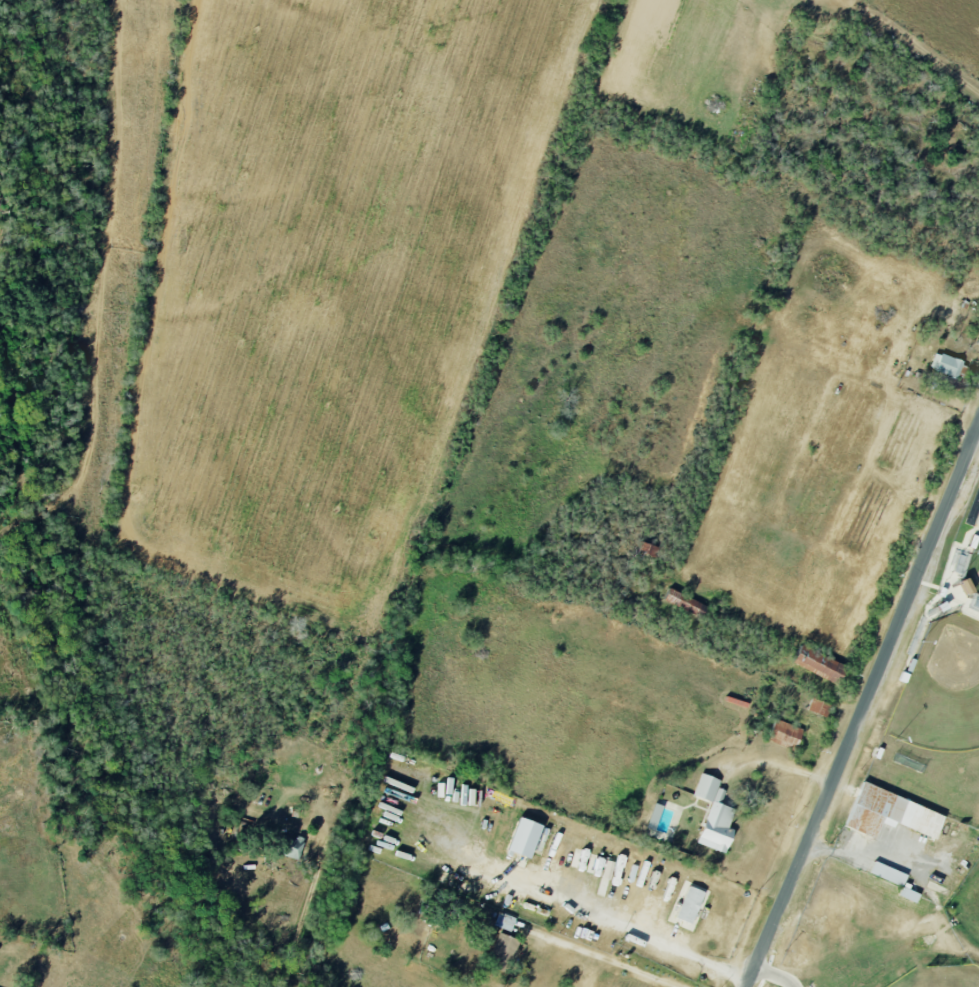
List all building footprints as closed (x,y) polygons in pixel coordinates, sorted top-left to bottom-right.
[(958,378),(963,360),(935,352),(930,369),(958,378)] [(959,581),(965,595),(974,591),(968,577),(959,581)] [(702,619),(708,607),(669,588),(663,601),(702,619)] [(978,608),(978,595),(974,593),(970,605),(978,608)] [(793,664),(838,685),(847,666),(802,645),(793,664)] [(831,704),(812,698),(808,711),(827,717),(831,704)] [(768,740),(795,751),(804,730),(776,719),(768,740)] [(712,802),(698,844),(727,854),(735,830),(729,828),(735,809),(721,804),(725,790),(718,788),(721,780),(701,773),(693,795),(712,802)] [(846,827),(876,838),(881,823),(895,828),(897,825),(937,839),(946,813),(862,783),(846,827)] [(542,825),(520,817),(508,850),(513,852),(510,863),(526,869),(542,825)] [(286,836),(282,856),(300,860),(304,840),(286,836)] [(587,873),(594,874),(598,856),(591,854),(587,873)] [(908,874),(875,862),(870,874),(903,886),(908,874)] [(693,924),(704,891),(687,886),(677,919),(693,924)] [(900,897),(917,902),(920,892),(902,887),(900,897)] [(516,918),(499,912),(494,925),(511,932),(516,918)] [(519,940),(499,933),(487,966),(506,973),(519,940)]
